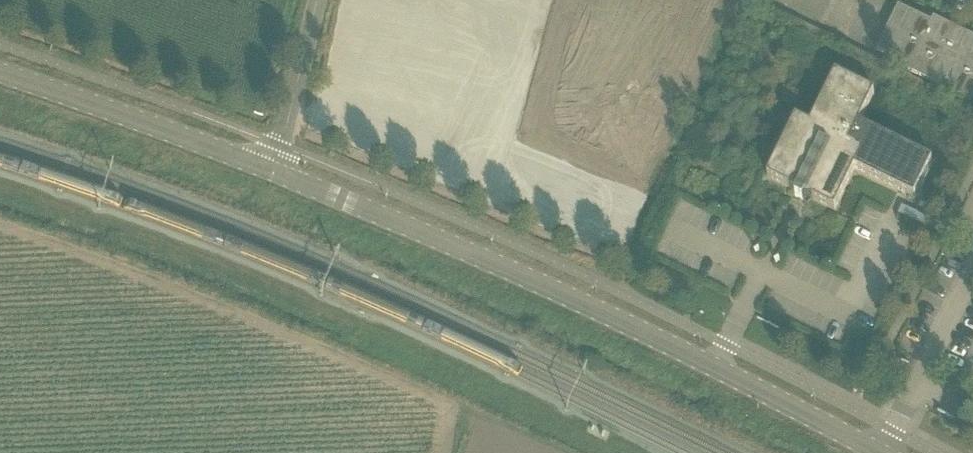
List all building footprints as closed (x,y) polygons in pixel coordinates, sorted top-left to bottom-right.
[(909,0),(908,0),(881,54),(955,92),(958,87),(972,94),(972,33),(909,0)] [(874,93),(836,74),(810,126),(796,119),(768,177),(789,188),(791,184),(815,195),(813,199),(835,210),(855,169),(914,198),(932,161),(859,124),(874,93)]
